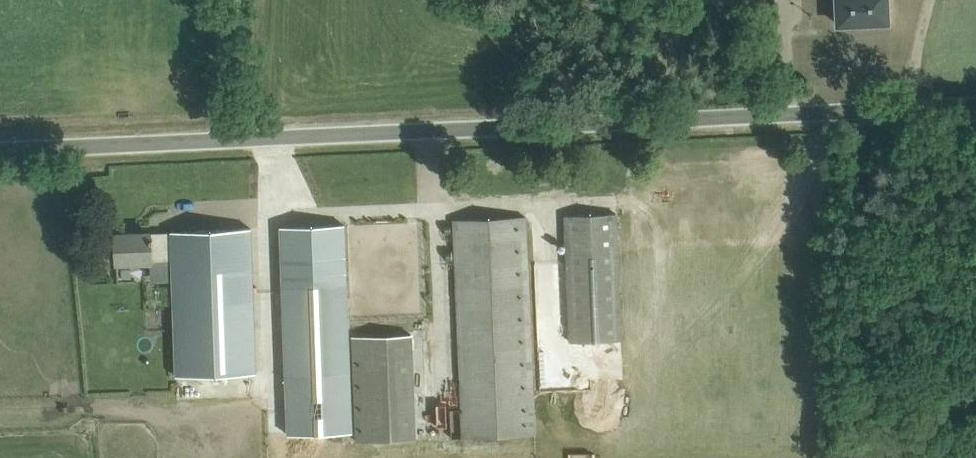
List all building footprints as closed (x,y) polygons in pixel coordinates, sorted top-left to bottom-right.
[(909,28),(908,0),(856,0),(857,29),(874,29),(874,31),(890,30),(890,28),(907,28),(909,28)] [(572,342),(621,339),(622,339),(616,214),(566,216),(567,236),(572,342)] [(463,437),(536,434),(526,217),(454,220),(463,437)] [(347,284),(345,224),(281,227),(283,287),(347,284)] [(257,372),(251,228),(172,231),(172,236),(151,237),(151,232),(116,233),(117,263),(171,261),(176,375),(257,372)] [(347,284),(283,287),(287,375),(351,372),(347,284)] [(353,336),(357,441),(427,439),(423,334),(353,336)] [(353,432),(351,372),(287,375),(289,434),(353,432)]
